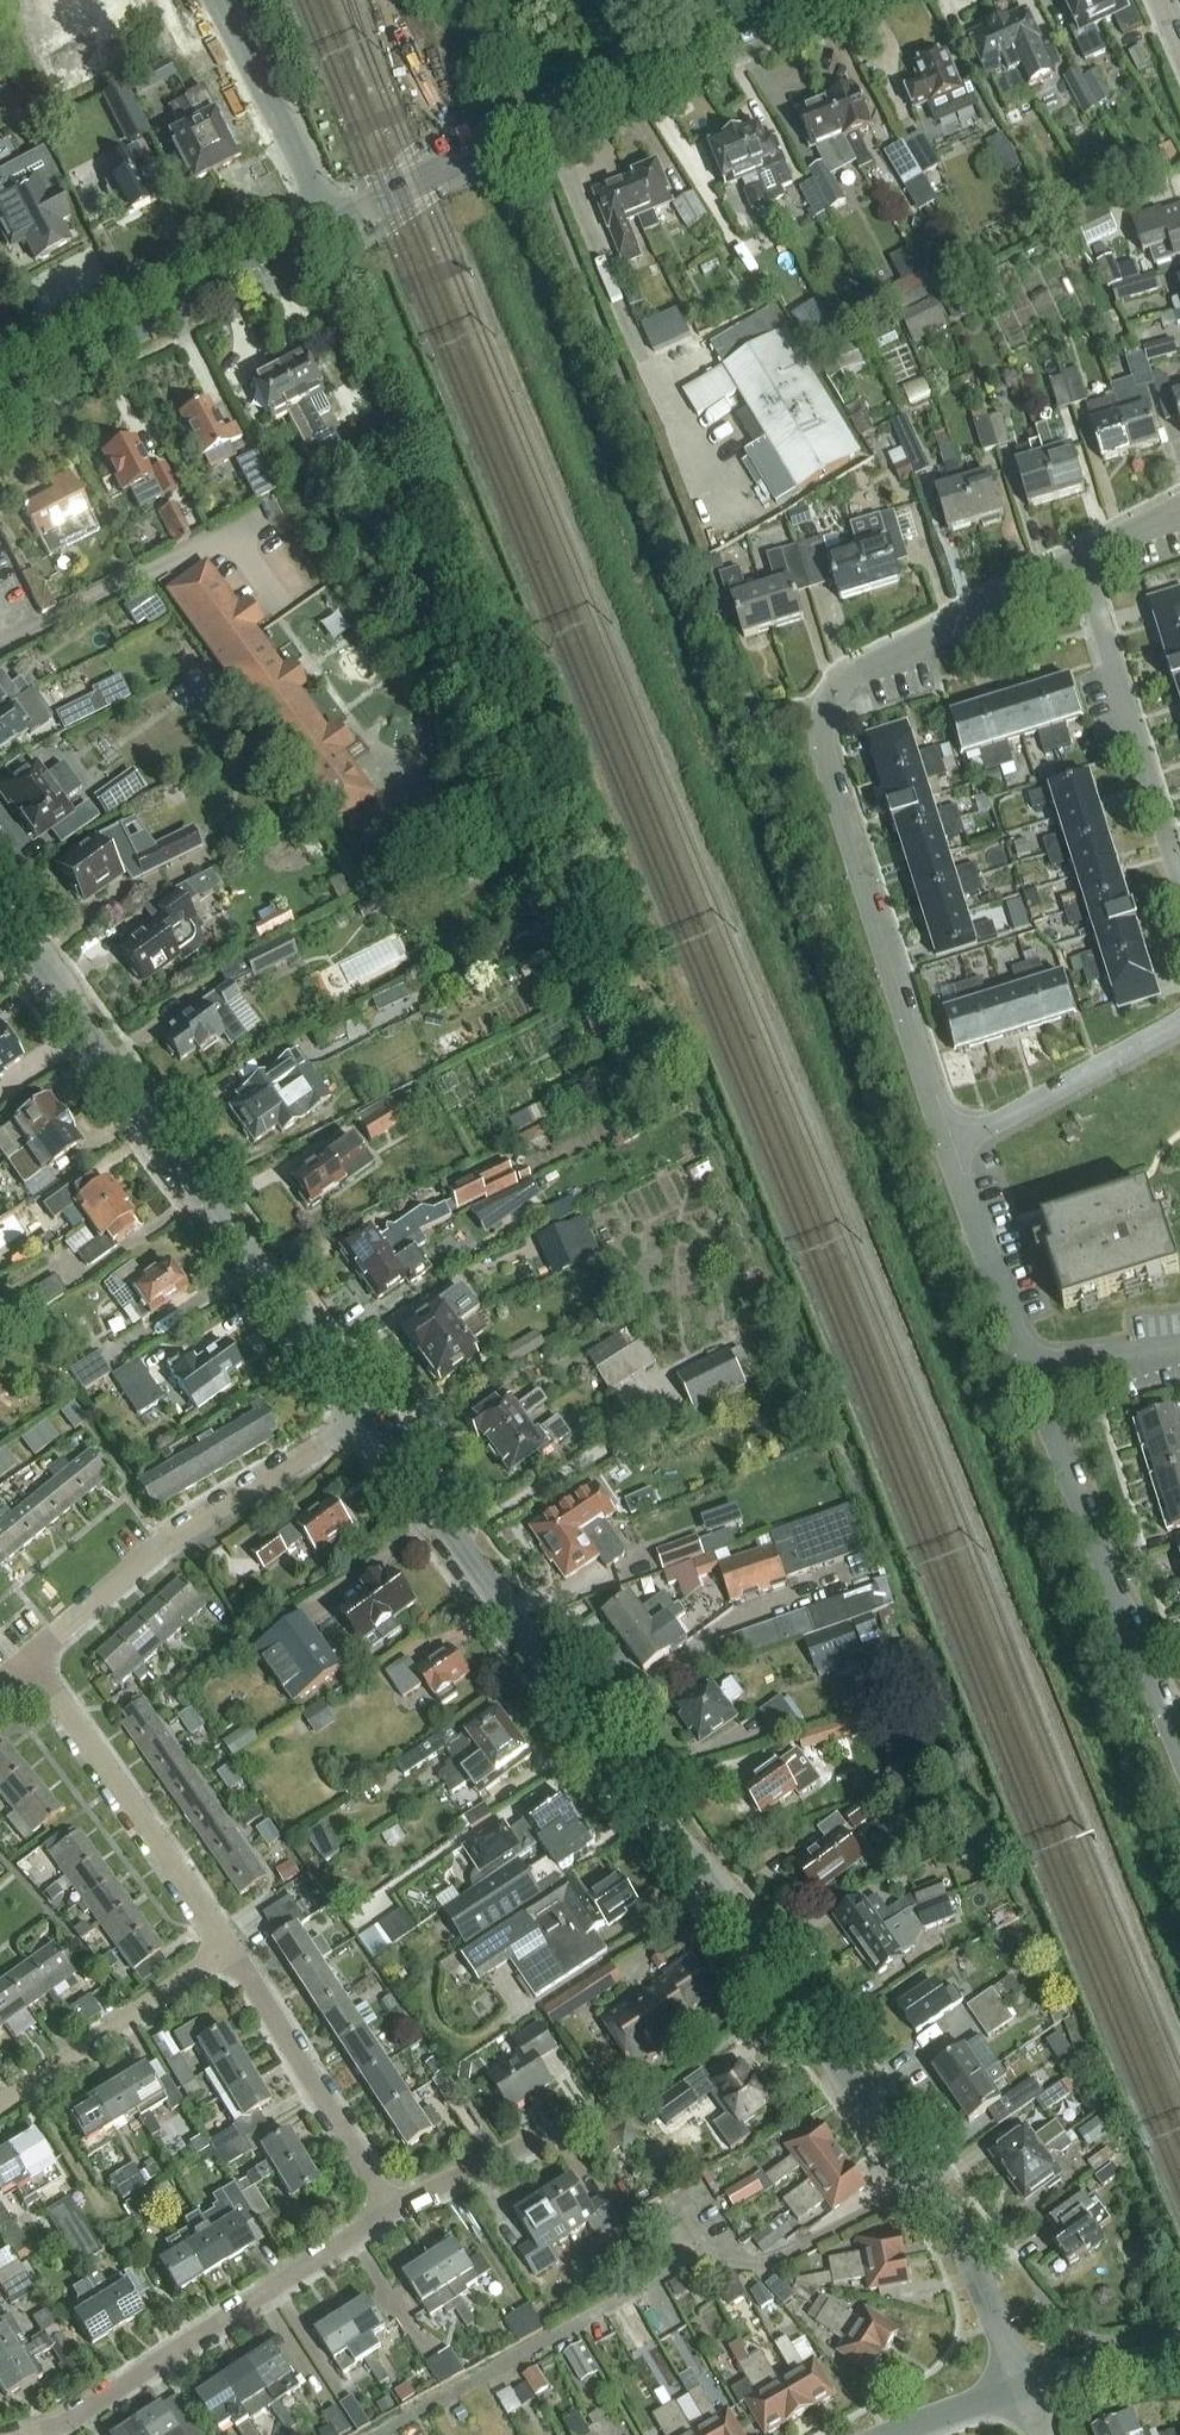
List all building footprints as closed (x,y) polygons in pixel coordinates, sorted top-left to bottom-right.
[(144,25),(131,0),(124,0),(99,13),(96,9),(100,7),(96,0),(85,0),(40,24),(55,54),(77,43),(88,64),(116,49),(112,42),(144,25)] [(204,17),(196,0),(147,0),(164,36),(204,17)] [(676,8),(681,19),(700,10),(695,0),(693,0),(676,8)] [(1098,2),(1097,0),(1064,0),(1079,32),(1074,34),(1088,63),(1106,54),(1094,26),(1104,22),(1095,4),(1098,2)] [(1104,22),(1114,17),(1122,34),(1142,25),(1133,6),(1127,9),(1123,0),(1097,0),(1098,2),(1095,4),(1104,22)] [(1024,12),(996,25),(1025,89),(1055,76),(1053,71),(1061,68),(1052,47),(1042,52),(1024,12)] [(968,38),(986,77),(991,75),(1002,100),(1025,89),(996,25),(968,38)] [(1149,66),(1139,48),(1128,54),(1137,72),(1149,66)] [(961,90),(946,53),(927,60),(924,59),(916,62),(916,65),(911,67),(918,84),(904,90),(912,111),(927,105),(936,127),(979,109),(969,87),(966,88),(961,90)] [(170,60),(159,66),(167,81),(178,76),(170,60)] [(1098,110),(1079,71),(1065,78),(1084,117),(1098,110)] [(1112,99),(1099,72),(1085,79),(1098,106),(1112,99)] [(141,75),(130,81),(138,96),(149,90),(141,75)] [(127,86),(104,98),(129,147),(152,135),(127,86)] [(202,150),(200,151),(210,173),(238,158),(202,87),(200,88),(200,89),(188,96),(184,98),(204,137),(197,140),(202,150)] [(870,165),(857,134),(868,130),(867,126),(869,125),(856,91),(854,91),(853,89),(828,98),(830,101),(844,140),(856,164),(859,171),(870,165)] [(192,182),(210,173),(200,151),(202,150),(197,140),(204,137),(184,98),(170,106),(182,130),(169,136),(175,148),(173,152),(177,161),(182,162),(192,182)] [(817,147),(825,164),(809,172),(814,180),(830,211),(847,203),(833,177),(856,164),(844,140),(830,101),(797,114),(811,149),(817,147)] [(767,206),(786,199),(784,194),(790,191),(788,187),(792,186),(772,138),(762,142),(756,128),(737,136),(754,175),(767,206)] [(921,134),(902,144),(926,184),(938,178),(934,171),(940,168),(921,134)] [(751,212),(754,211),(767,206),(754,175),(737,136),(710,147),(726,186),(741,180),(743,184),(750,181),(753,190),(744,194),(751,212)] [(1002,136),(996,140),(1008,161),(1000,166),(1006,176),(1022,167),(1002,136)] [(926,184),(902,144),(883,155),(916,214),(936,202),(926,184)] [(151,169),(139,145),(113,159),(121,176),(109,182),(110,185),(108,189),(112,196),(116,196),(125,215),(153,201),(142,179),(145,178),(143,173),(151,169)] [(1170,148),(1156,155),(1164,169),(1178,162),(1170,148)] [(0,174),(0,229),(8,244),(22,236),(36,260),(71,241),(61,222),(71,217),(57,191),(63,188),(43,151),(0,174)] [(630,184),(643,216),(638,218),(644,235),(659,229),(656,219),(651,220),(649,214),(672,205),(658,168),(627,180),(629,184),(630,184)] [(1109,175),(1096,182),(1106,202),(1119,196),(1109,175)] [(816,219),(830,211),(814,180),(799,188),(816,219)] [(625,223),(638,218),(643,216),(630,184),(629,184),(595,197),(623,268),(641,261),(638,253),(639,252),(630,229),(628,230),(625,223)] [(707,220),(691,196),(672,208),(687,232),(707,220)] [(1070,213),(1076,225),(1101,213),(1095,201),(1070,213)] [(1101,213),(1076,225),(1075,225),(1086,249),(1117,234),(1105,210),(1101,213)] [(1160,212),(1133,220),(1142,252),(1149,250),(1153,265),(1179,256),(1179,210),(1161,216),(1160,212)] [(1106,289),(1112,288),(1117,305),(1161,293),(1156,275),(1120,285),(1113,259),(1098,263),(1106,289)] [(925,276),(883,297),(895,321),(938,300),(925,276)] [(774,298),(761,277),(751,284),(765,305),(774,298)] [(958,297),(946,304),(953,318),(966,311),(958,297)] [(758,349),(685,392),(700,416),(743,390),(753,407),(737,417),(756,448),(747,453),(777,504),(862,453),(774,306),(744,325),(758,349)] [(947,324),(937,306),(904,322),(913,341),(947,324)] [(684,324),(650,339),(656,353),(690,338),(684,324)] [(1174,343),(1146,351),(1150,366),(1179,358),(1174,343)] [(855,347),(833,357),(841,373),(862,363),(855,347)] [(285,363),(278,367),(318,441),(330,468),(350,457),(334,427),(328,430),(311,397),(320,393),(300,356),(298,357),(294,355),(285,359),(285,363)] [(1137,391),(1155,385),(1153,381),(1147,363),(1142,355),(1127,360),(1137,391)] [(318,441),(278,367),(265,374),(261,372),(254,376),(254,380),(250,382),(270,420),(286,411),(290,418),(299,435),(305,447),(303,448),(315,475),(330,468),(318,441)] [(1063,380),(1073,411),(1087,407),(1077,372),(1062,376),(1063,380)] [(1172,391),(1168,376),(1153,381),(1155,385),(1164,413),(1176,409),(1179,423),(1179,389),(1172,391)] [(1059,414),(1073,411),(1063,380),(1050,383),(1059,414)] [(1127,395),(1114,399),(1130,453),(1158,445),(1147,408),(1132,412),(1127,395)] [(1104,461),(1130,453),(1114,399),(1087,408),(1104,461)] [(222,429),(207,400),(179,415),(209,471),(238,455),(232,443),(241,437),(233,423),(222,429)] [(983,406),(970,410),(975,425),(988,421),(983,406)] [(865,413),(850,421),(859,439),(874,431),(865,413)] [(988,421),(997,451),(1011,447),(1002,417),(988,421)] [(892,424),(915,480),(929,474),(905,419),(892,424)] [(982,456),(997,451),(988,421),(975,425),(973,426),(982,456)] [(946,435),(936,438),(940,452),(951,449),(946,435)] [(146,462),(133,438),(104,454),(124,493),(130,490),(140,509),(177,490),(164,465),(153,471),(148,461),(146,462)] [(1050,439),(1039,442),(1057,499),(1082,491),(1069,448),(1054,453),(1050,439)] [(1027,508),(1057,499),(1039,442),(1029,445),(1033,460),(1014,465),(1027,508)] [(949,532),(976,524),(963,483),(953,448),(951,449),(940,452),(938,452),(949,488),(936,492),(949,532)] [(279,489),(259,452),(237,463),(257,500),(279,489)] [(912,478),(903,453),(891,458),(900,482),(912,478)] [(50,482),(54,490),(21,507),(39,539),(41,538),(50,556),(99,530),(90,512),(69,472),(50,482)] [(990,475),(963,483),(976,524),(1003,516),(990,475)] [(191,538),(174,505),(159,513),(176,546),(191,538)] [(808,513),(790,519),(795,534),(813,529),(808,513)] [(856,547),(869,591),(900,582),(892,556),(905,552),(893,513),(879,518),(849,527),(856,547)] [(869,591),(856,547),(836,553),(831,537),(796,547),(805,577),(830,570),(839,600),(869,591)] [(805,577),(796,547),(767,556),(776,587),(762,591),(774,631),(803,622),(791,582),(805,577)] [(719,557),(706,560),(709,574),(723,570),(719,557)] [(378,795),(210,561),(168,592),(336,825),(378,795)] [(56,605),(37,569),(22,576),(41,612),(56,605)] [(774,631),(762,591),(747,596),(739,569),(719,576),(723,591),(728,589),(744,640),(774,631)] [(150,590),(133,602),(149,625),(166,613),(150,590)] [(1154,616),(1163,644),(1179,639),(1179,608),(1154,616)] [(1163,644),(1170,667),(1179,663),(1179,639),(1163,644)] [(234,700),(206,662),(186,677),(213,715),(234,700)] [(1170,667),(1178,694),(1179,693),(1179,663),(1170,667)] [(97,693),(58,713),(67,731),(133,698),(121,675),(95,689),(97,693)] [(28,692),(19,680),(3,691),(8,698),(1,703),(0,702),(0,713),(28,692)] [(1069,680),(1038,689),(1057,749),(1071,745),(1065,725),(1081,720),(1069,680)] [(1039,733),(1045,753),(1057,749),(1038,689),(1009,698),(1021,739),(1039,733)] [(47,718),(28,692),(0,713),(0,751),(5,748),(8,748),(15,743),(16,740),(47,718)] [(1009,698),(979,707),(998,768),(1000,767),(1012,763),(1006,744),(1021,739),(1009,698)] [(979,751),(985,771),(998,768),(979,707),(950,717),(962,757),(979,751)] [(941,762),(937,749),(917,756),(912,739),(906,722),(893,727),(867,735),(872,752),(881,780),(941,762)] [(925,782),(959,771),(955,758),(941,762),(881,780),(890,810),(930,798),(925,782)] [(1012,763),(1000,767),(1004,779),(1017,775),(1013,763),(1012,763)] [(3,785),(1,794),(7,802),(12,803),(20,814),(71,777),(62,764),(50,773),(56,781),(50,785),(36,765),(11,784),(6,783),(3,785)] [(999,771),(986,775),(990,786),(1002,782),(999,771)] [(133,773),(96,800),(107,815),(144,788),(133,773)] [(71,777),(20,814),(38,839),(51,830),(72,815),(63,802),(69,798),(81,790),(71,777)] [(1058,820),(1098,808),(1089,778),(1029,797),(1033,810),(1053,804),(1058,820)] [(990,811),(987,796),(974,799),(978,814),(990,811)] [(935,813),(930,798),(890,810),(899,839),(959,820),(955,807),(935,813)] [(72,815),(51,830),(62,845),(99,818),(92,808),(79,817),(72,815)] [(1098,808),(1058,820),(1063,836),(1043,842),(1047,856),(1107,837),(1098,808)] [(963,834),(959,820),(899,839),(908,867),(948,855),(943,840),(963,834)] [(99,837),(101,840),(99,842),(95,837),(76,850),(78,854),(59,868),(72,886),(70,887),(79,899),(81,897),(82,899),(100,886),(102,889),(122,874),(121,873),(123,871),(130,880),(133,885),(154,874),(204,848),(197,834),(162,847),(145,856),(123,825),(99,837)] [(1051,869),(1072,862),(1076,877),(1116,865),(1107,837),(1047,856),(1051,869)] [(1026,841),(1014,844),(1019,858),(1030,854),(1026,841)] [(953,872),(948,855),(908,867),(918,899),(978,881),(973,866),(953,872)] [(1125,895),(1116,865),(1076,877),(1081,894),(1061,900),(1065,914),(1125,895)] [(961,899),(981,892),(978,881),(918,899),(927,927),(966,915),(961,899)] [(131,940),(133,942),(121,951),(132,966),(131,970),(136,977),(139,977),(141,980),(159,966),(162,969),(178,957),(181,962),(208,943),(191,920),(195,918),(185,904),(194,897),(185,885),(155,907),(163,919),(156,925),(153,921),(135,934),(137,936),(131,940)] [(1134,924),(1125,895),(1065,914),(1069,927),(1089,921),(1094,936),(1134,924)] [(360,909),(347,916),(351,923),(364,916),(360,909)] [(1025,914),(1011,918),(1015,932),(1030,928),(1025,914)] [(291,915),(259,933),(264,942),(296,925),(291,915)] [(971,930),(966,915),(927,927),(936,957),(980,943),(980,942),(996,937),(991,924),(971,930)] [(1143,952),(1134,924),(1094,936),(1099,952),(1079,958),(1083,971),(1143,952)] [(223,970),(232,987),(253,976),(255,980),(301,957),(290,934),(223,970)] [(1035,952),(1022,956),(1025,966),(1038,962),(1035,952)] [(1112,995),(1153,982),(1143,952),(1083,971),(1087,985),(1107,979),(1112,995)] [(1038,962),(1025,966),(1044,1026),(1073,1017),(1061,977),(1044,982),(1038,962)] [(1014,1035),(1044,1026),(1025,966),(1011,970),(1017,991),(1002,996),(1014,1035)] [(979,980),(966,984),(984,1044),(1014,1035),(1002,996),(986,1000),(979,980)] [(1153,982),(1112,995),(1118,1013),(1158,1000),(1153,982)] [(228,983),(217,991),(203,1001),(204,1002),(171,1025),(175,1031),(163,1039),(178,1061),(195,1050),(197,1053),(225,1033),(232,1042),(246,1032),(227,1006),(239,998),(228,983)] [(942,1014),(955,1053),(984,1044),(966,984),(953,988),(959,1009),(942,1014)] [(382,997),(389,1012),(416,1000),(410,985),(382,997)] [(588,1002),(580,1005),(586,1020),(595,1017),(588,1002)] [(358,1010),(312,1032),(321,1049),(349,1036),(351,1040),(369,1032),(358,1010)] [(6,1076),(5,1074),(24,1061),(1,1026),(0,1027),(0,1080),(6,1076)] [(283,1083),(306,1066),(296,1051),(247,1085),(252,1091),(227,1109),(240,1128),(282,1098),(280,1096),(288,1090),(283,1083)] [(277,1127),(281,1133),(329,1099),(306,1066),(283,1083),(288,1090),(280,1096),(282,1098),(240,1128),(252,1144),(277,1127)] [(65,1121),(49,1099),(0,1134),(0,1155),(7,1164),(30,1148),(65,1121)] [(397,1105),(362,1124),(373,1143),(407,1123),(397,1105)] [(526,1111),(509,1119),(515,1132),(533,1124),(526,1111)] [(30,1148),(7,1164),(25,1188),(47,1171),(83,1145),(65,1121),(30,1148)] [(541,1129),(521,1139),(528,1151),(548,1141),(541,1129)] [(337,1171),(362,1152),(351,1136),(324,1155),(321,1152),(310,1161),(312,1164),(291,1179),(309,1204),(312,1202),(314,1205),(324,1198),(321,1195),(343,1179),(337,1171)] [(487,1200),(520,1185),(509,1162),(477,1177),(487,1200)] [(526,1167),(515,1172),(520,1182),(530,1177),(526,1167)] [(451,1211),(485,1195),(477,1178),(448,1191),(453,1201),(432,1210),(421,1208),(394,1227),(389,1226),(388,1230),(377,1239),(368,1226),(339,1247),(358,1273),(411,1236),(421,1231),(454,1216),(451,1211)] [(73,1231),(86,1221),(119,1197),(116,1193),(116,1189),(113,1185),(109,1184),(106,1179),(95,1187),(89,1179),(74,1190),(71,1185),(43,1205),(53,1219),(60,1213),(73,1231)] [(522,1187),(489,1203),(499,1224),(532,1208),(522,1187)] [(1179,1273),(1163,1219),(1158,1221),(1148,1191),(1043,1225),(1052,1255),(1048,1256),(1065,1310),(1179,1273)] [(122,1201),(119,1197),(86,1221),(98,1238),(77,1252),(87,1266),(115,1246),(112,1241),(127,1231),(121,1223),(131,1215),(129,1211),(129,1207),(126,1202),(122,1201)] [(553,1218),(581,1210),(578,1199),(550,1207),(553,1218)] [(0,1245),(37,1221),(26,1205),(0,1222),(0,1245)] [(584,1221),(537,1244),(554,1280),(601,1257),(584,1221)] [(420,1251),(430,1244),(421,1231),(411,1236),(358,1273),(376,1299),(405,1278),(412,1287),(434,1271),(420,1251)] [(131,1262),(102,1283),(121,1310),(128,1305),(140,1320),(148,1314),(149,1315),(154,1311),(157,1312),(162,1308),(163,1305),(185,1289),(182,1285),(183,1282),(179,1276),(175,1276),(165,1261),(142,1278),(131,1262)] [(56,1277),(0,1313),(11,1329),(67,1292),(57,1276),(56,1277)] [(413,1351),(417,1352),(419,1354),(457,1328),(474,1315),(478,1312),(460,1287),(438,1303),(401,1330),(409,1341),(409,1346),(413,1351)] [(461,1335),(466,1331),(473,1340),(486,1330),(474,1315),(457,1328),(419,1354),(439,1382),(475,1355),(461,1335)] [(511,1367),(547,1345),(539,1333),(503,1355),(511,1367)] [(596,1370),(628,1350),(620,1338),(588,1358),(596,1370)] [(195,1362),(192,1358),(171,1374),(197,1410),(231,1385),(225,1377),(240,1366),(223,1342),(195,1362)] [(596,1370),(609,1392),(654,1362),(641,1342),(628,1350),(596,1370)] [(729,1350),(677,1376),(694,1411),(746,1385),(729,1350)] [(76,1370),(72,1373),(84,1391),(85,1394),(114,1375),(100,1355),(92,1360),(89,1356),(73,1366),(76,1370)] [(166,1401),(140,1361),(115,1378),(141,1418),(166,1401)] [(546,1401),(538,1390),(522,1401),(527,1407),(521,1411),(516,1404),(513,1407),(503,1393),(465,1421),(477,1437),(480,1435),(487,1444),(521,1419),(546,1401)] [(254,1413),(138,1483),(154,1510),(273,1438),(270,1433),(277,1429),(261,1402),(251,1408),(254,1413)] [(87,1421),(75,1405),(63,1414),(75,1430),(87,1421)] [(1179,1440),(1179,1425),(1178,1425),(1173,1411),(1134,1423),(1142,1451),(1179,1440)] [(570,1434),(566,1429),(557,1416),(532,1434),(521,1419),(487,1444),(488,1445),(487,1450),(492,1457),(497,1458),(508,1473),(535,1453),(538,1457),(570,1434)] [(47,1423),(24,1440),(35,1456),(58,1439),(47,1423)] [(93,1440),(85,1446),(91,1453),(98,1447),(93,1440)] [(1151,1478),(1179,1468),(1179,1440),(1142,1451),(1151,1478)] [(0,1455),(0,1478),(17,1466),(6,1450),(0,1455)] [(171,1451),(163,1456),(167,1462),(175,1457),(171,1451)] [(71,1469),(62,1459),(48,1471),(56,1481),(76,1505),(103,1482),(99,1476),(104,1471),(98,1464),(102,1460),(96,1452),(91,1456),(89,1454),(71,1469)] [(1179,1497),(1179,1468),(1151,1478),(1159,1504),(1179,1497)] [(48,1527),(76,1505),(56,1481),(29,1503),(48,1527)] [(597,1520),(605,1522),(606,1523),(617,1516),(596,1483),(564,1505),(530,1528),(548,1554),(577,1533),(577,1534),(597,1520)] [(658,1505),(651,1490),(625,1501),(631,1517),(658,1505)] [(1159,1504),(1167,1531),(1179,1527),(1179,1497),(1159,1504)] [(276,1537),(254,1554),(266,1569),(287,1552),(287,1551),(306,1537),(317,1552),(351,1527),(349,1525),(350,1520),(345,1514),(341,1514),(331,1500),(309,1517),(306,1513),(294,1522),(296,1525),(277,1539),(276,1537)] [(48,1527),(29,1503),(13,1516),(7,1508),(0,1514),(0,1520),(3,1524),(23,1548),(48,1527)] [(850,1507),(771,1533),(774,1545),(718,1564),(731,1603),(788,1584),(786,1580),(865,1552),(850,1507)] [(624,1549),(606,1523),(605,1522),(597,1520),(577,1534),(577,1533),(548,1554),(565,1580),(598,1557),(606,1568),(622,1557),(624,1549)] [(3,1524),(0,1527),(0,1567),(23,1548),(3,1524)] [(733,1526),(660,1551),(667,1570),(740,1544),(733,1526)] [(672,1585),(681,1581),(700,1575),(695,1561),(667,1571),(672,1585)] [(363,1588),(367,1593),(340,1613),(362,1642),(375,1632),(383,1642),(399,1630),(392,1620),(414,1603),(392,1574),(383,1581),(379,1576),(363,1588)] [(704,1586),(700,1575),(681,1581),(688,1599),(704,1586)] [(187,1623),(206,1606),(181,1579),(162,1596),(187,1623)] [(726,1661),(747,1654),(875,1611),(868,1591),(740,1634),(719,1642),(726,1661)] [(669,1613),(679,1605),(669,1592),(643,1612),(630,1596),(603,1616),(625,1646),(669,1613)] [(162,1596),(140,1616),(165,1643),(187,1623),(162,1596)] [(229,1616),(219,1605),(213,1610),(223,1621),(229,1616)] [(684,1634),(669,1613),(625,1646),(643,1670),(669,1650),(671,1653),(686,1641),(686,1637),(684,1634)] [(345,1668),(305,1615),(257,1650),(297,1704),(345,1668)] [(140,1616),(118,1636),(143,1663),(165,1643),(140,1616)] [(872,1618),(854,1624),(863,1646),(880,1639),(872,1618)] [(851,1626),(806,1641),(815,1668),(828,1664),(860,1653),(851,1626)] [(109,1672),(120,1684),(133,1672),(140,1680),(150,1671),(143,1663),(118,1636),(95,1657),(102,1664),(98,1668),(104,1676),(109,1672)] [(907,1643),(894,1648),(899,1662),(912,1657),(907,1643)] [(417,1671),(409,1660),(387,1675),(403,1700),(426,1685),(441,1708),(458,1697),(452,1688),(468,1677),(452,1652),(431,1666),(428,1663),(417,1671)] [(187,1666),(175,1678),(181,1685),(194,1674),(187,1666)] [(710,1683),(675,1709),(699,1742),(734,1717),(726,1706),(743,1694),(736,1685),(741,1681),(736,1674),(722,1684),(721,1690),(717,1693),(710,1683)] [(806,1722),(786,1695),(765,1711),(785,1738),(806,1722)] [(126,1721),(121,1725),(144,1757),(169,1739),(143,1700),(139,1703),(135,1698),(127,1704),(130,1709),(122,1715),(126,1721)] [(340,1720),(326,1699),(304,1713),(318,1734),(340,1720)] [(193,1708),(180,1717),(186,1726),(199,1717),(193,1708)] [(445,1783),(478,1757),(513,1733),(506,1723),(506,1719),(502,1713),(498,1712),(495,1709),(463,1732),(467,1737),(463,1740),(448,1751),(456,1762),(439,1775),(445,1783)] [(199,1717),(186,1726),(193,1736),(206,1727),(199,1717)] [(253,1724),(226,1742),(236,1757),(263,1739),(253,1724)] [(409,1775),(411,1778),(448,1751),(463,1740),(454,1728),(402,1766),(409,1775)] [(452,1792),(475,1776),(486,1791),(531,1757),(529,1754),(529,1750),(525,1744),(521,1744),(513,1733),(478,1757),(445,1783),(452,1792)] [(144,1757),(163,1785),(189,1767),(169,1739),(144,1757)] [(22,1767),(4,1745),(0,1748),(0,1785),(22,1767)] [(819,1781),(798,1751),(778,1765),(774,1760),(761,1770),(764,1774),(743,1789),(751,1801),(751,1805),(755,1811),(760,1812),(762,1814),(796,1789),(800,1795),(819,1781)] [(219,1773),(225,1782),(239,1773),(232,1764),(219,1773)] [(41,1789),(22,1767),(0,1785),(0,1798),(12,1813),(41,1789)] [(208,1794),(189,1767),(163,1785),(182,1812),(208,1794)] [(231,1791),(245,1782),(239,1773),(225,1782),(231,1791)] [(41,1789),(12,1813),(31,1835),(59,1812),(41,1789)] [(182,1812),(202,1842),(228,1824),(208,1794),(182,1812)] [(486,1883),(521,1859),(539,1846),(562,1829),(569,1838),(583,1827),(562,1798),(509,1833),(503,1824),(464,1850),(486,1883)] [(477,1826),(500,1812),(493,1802),(471,1816),(477,1826)] [(255,1804),(239,1816),(247,1827),(263,1816),(255,1804)] [(814,1848),(815,1851),(795,1866),(815,1893),(860,1859),(863,1863),(868,1864),(875,1858),(876,1854),(862,1834),(852,1841),(848,1835),(869,1821),(859,1807),(838,1822),(834,1817),(819,1829),(826,1839),(814,1848)] [(272,1820),(258,1830),(265,1839),(279,1829),(272,1820)] [(202,1842),(222,1869),(247,1852),(228,1824),(202,1842)] [(343,1852),(324,1824),(310,1834),(329,1862),(343,1852)] [(490,1932),(490,1933),(527,1908),(563,1884),(557,1875),(574,1863),(572,1860),(595,1844),(583,1827),(569,1838),(562,1829),(539,1846),(521,1859),(486,1883),(444,1911),(468,1947),(490,1932)] [(279,1829),(265,1839),(270,1847),(284,1837),(279,1829)] [(63,1844),(48,1854),(65,1878),(95,1856),(78,1833),(71,1838),(67,1833),(59,1839),(63,1844)] [(266,1878),(247,1852),(222,1869),(240,1896),(266,1878)] [(65,1878),(82,1901),(112,1879),(95,1856),(65,1878)] [(292,1862),(277,1871),(284,1884),(300,1875),(292,1862)] [(563,1884),(527,1908),(490,1933),(490,1932),(468,1947),(459,1953),(480,1984),(511,1964),(536,2000),(606,1952),(594,1933),(605,1925),(607,1928),(627,1915),(625,1912),(637,1904),(618,1876),(588,1897),(574,1877),(563,1884)] [(131,1907),(112,1879),(82,1901),(102,1928),(131,1907)] [(952,1894),(948,1883),(920,1894),(924,1905),(952,1894)] [(57,1885),(47,1893),(54,1902),(64,1894),(57,1885)] [(891,1910),(879,1894),(864,1904),(860,1899),(835,1917),(846,1932),(844,1934),(855,1948),(906,1911),(900,1903),(891,1910)] [(865,1962),(867,1961),(877,1976),(903,1958),(901,1955),(911,1948),(916,1934),(928,1930),(961,1917),(953,1895),(952,1894),(924,1905),(906,1911),(855,1948),(865,1962)] [(295,1907),(289,1897),(262,1915),(270,1927),(297,1910),(295,1907)] [(305,1900),(295,1907),(297,1910),(301,1916),(311,1909),(305,1900)] [(102,1928),(117,1949),(146,1927),(131,1907),(102,1928)] [(406,1908),(362,1939),(377,1961),(422,1929),(406,1908)] [(270,1927),(278,1939),(274,1942),(297,1977),(321,1961),(330,1955),(321,1941),(312,1947),(298,1926),(305,1922),(301,1916),(297,1910),(270,1927)] [(84,1923),(74,1931),(81,1940),(91,1932),(84,1923)] [(162,1950),(146,1927),(117,1949),(133,1971),(162,1950)] [(30,1962),(52,1992),(65,1983),(73,1977),(75,1975),(54,1945),(30,1962)] [(64,1949),(59,1952),(66,1961),(70,1958),(64,1949)] [(120,1964),(112,1953),(103,1961),(111,1971),(120,1964)] [(671,1966),(664,1955),(655,1961),(662,1972),(671,1966)] [(670,1973),(599,2020),(633,2070),(697,2027),(685,2009),(712,1991),(689,1956),(668,1970),(670,1973)] [(76,1958),(68,1964),(74,1972),(82,1967),(76,1958)] [(319,2010),(343,1994),(321,1961),(297,1977),(319,2010)] [(30,2008),(52,1992),(30,1962),(9,1978),(30,2008)] [(616,1964),(575,1991),(587,2009),(628,1981),(616,1964)] [(73,1977),(65,1983),(70,1991),(78,1985),(73,1977)] [(0,1984),(0,2019),(5,2026),(30,2008),(9,1978),(0,1984)] [(936,1983),(900,2009),(917,2034),(963,2002),(953,1988),(944,1994),(936,1983)] [(423,1986),(405,2000),(417,2016),(422,2012),(423,1986)] [(342,2045),(366,2029),(343,1994),(319,2010),(342,2045)] [(970,2010),(980,2025),(1005,2008),(995,1994),(970,2010)] [(89,1996),(68,2011),(80,2029),(102,2014),(89,1996)] [(384,2002),(391,2013),(401,2007),(393,1996),(384,2002)] [(1016,2024),(1005,2008),(980,2025),(991,2041),(1016,2024)] [(400,2009),(392,2014),(400,2027),(408,2022),(400,2009)] [(224,2028),(206,2039),(196,2022),(173,2036),(184,2054),(197,2046),(212,2070),(240,2053),(224,2028)] [(525,2057),(491,2079),(512,2110),(553,2083),(538,2061),(556,2048),(539,2023),(514,2041),(525,2057)] [(363,2079),(388,2063),(366,2029),(342,2045),(363,2079)] [(951,2097),(983,2075),(964,2048),(933,2070),(951,2097)] [(226,2094),(254,2077),(240,2053),(212,2070),(207,2074),(221,2098),(226,2094)] [(166,2065),(181,2089),(194,2081),(179,2056),(166,2065)] [(435,2059),(426,2065),(435,2078),(437,2077),(445,2072),(435,2059)] [(705,2070),(653,2107),(661,2118),(667,2126),(711,2095),(726,2116),(714,2125),(731,2150),(751,2136),(742,2122),(743,2122),(745,2124),(755,2117),(753,2115),(773,2100),(757,2077),(753,2080),(740,2062),(713,2081),(705,2070)] [(386,2113),(410,2097),(388,2063),(363,2079),(386,2113)] [(460,2065),(459,2080),(470,2081),(472,2067),(460,2065)] [(983,2075),(951,2097),(970,2123),(1001,2101),(991,2087),(1007,2076),(999,2065),(983,2075)] [(137,2112),(152,2138),(162,2132),(150,2113),(167,2103),(172,2111),(185,2104),(168,2077),(155,2085),(145,2068),(119,2084),(137,2112)] [(461,2097),(446,2073),(433,2081),(448,2105),(461,2097)] [(226,2094),(242,2119),(269,2102),(254,2077),(226,2094)] [(1024,2111),(1039,2101),(1050,2094),(1040,2079),(1014,2097),(1024,2111)] [(202,2093),(194,2081),(181,2089),(188,2101),(202,2093)] [(1066,2083),(1050,2094),(1039,2101),(1048,2113),(1074,2095),(1066,2083)] [(119,2084),(93,2100),(111,2128),(137,2112),(119,2084)] [(386,2113),(408,2147),(433,2131),(432,2130),(442,2124),(431,2107),(421,2113),(410,2097),(386,2113)] [(119,2142),(111,2128),(93,2100),(67,2116),(85,2144),(80,2147),(88,2161),(119,2142)] [(653,2107),(641,2115),(649,2126),(661,2118),(653,2107)] [(1105,2119),(1086,2132),(1096,2147),(1115,2134),(1105,2119)] [(800,2167),(833,2143),(817,2122),(785,2146),(792,2156),(765,2176),(773,2187),(800,2167)] [(1035,2139),(1026,2127),(1023,2129),(1020,2125),(1009,2134),(1012,2138),(991,2154),(1009,2178),(1065,2135),(1056,2123),(1035,2139)] [(211,2143),(218,2155),(245,2140),(237,2127),(211,2143)] [(621,2154),(637,2144),(627,2127),(611,2138),(621,2154)] [(257,2132),(245,2140),(218,2155),(227,2169),(265,2145),(257,2132)] [(268,2164),(248,2176),(255,2188),(275,2175),(303,2158),(288,2133),(260,2150),(268,2164)] [(1073,2139),(1068,2133),(1065,2135),(1009,2178),(1025,2200),(1046,2185),(1048,2188),(1061,2179),(1058,2176),(1061,2173),(1047,2155),(1053,2151),(1061,2153),(1072,2145),(1070,2142),(1073,2139)] [(26,2181),(53,2165),(35,2136),(9,2152),(26,2181)] [(833,2143),(800,2167),(810,2180),(783,2200),(791,2211),(850,2167),(833,2143)] [(0,2157),(0,2194),(1,2196),(15,2187),(29,2209),(40,2202),(26,2181),(9,2152),(0,2157)] [(1113,2153),(1091,2168),(1097,2176),(1119,2161),(1113,2153)] [(303,2158),(275,2175),(290,2200),(318,2183),(303,2158)] [(163,2174),(158,2165),(147,2171),(140,2176),(146,2185),(153,2181),(163,2174)] [(140,2176),(134,2166),(121,2174),(128,2184),(140,2176)] [(833,2211),(865,2187),(850,2167),(791,2211),(798,2221),(825,2200),(833,2211)] [(1118,2170),(1101,2182),(1109,2193),(1126,2181),(1118,2170)] [(128,2184),(121,2174),(111,2181),(124,2202),(147,2187),(146,2185),(140,2176),(128,2184)] [(759,2176),(730,2194),(739,2209),(768,2191),(759,2176)] [(544,2197),(570,2237),(589,2224),(597,2236),(620,2221),(604,2196),(589,2205),(572,2179),(544,2197)] [(228,2263),(254,2247),(242,2229),(256,2221),(241,2197),(234,2185),(212,2199),(219,2211),(203,2221),(210,2234),(228,2263)] [(268,2214),(253,2189),(241,2197),(256,2221),(268,2214)] [(81,2192),(58,2207),(64,2217),(77,2208),(77,2207),(85,2197),(81,2192)] [(1105,2240),(1102,2236),(1106,2210),(1095,2195),(1089,2199),(1084,2192),(1047,2219),(1060,2236),(1051,2242),(1069,2266),(1091,2250),(1095,2250),(1100,2247),(1100,2243),(1105,2240)] [(570,2237),(544,2197),(517,2214),(534,2242),(520,2251),(536,2276),(560,2261),(552,2248),(570,2237)] [(0,2205),(0,2232),(1,2233),(2,2233),(13,2226),(1,2204),(0,2205)] [(53,2223),(64,2217),(58,2207),(47,2213),(53,2223)] [(53,2223),(60,2235),(84,2220),(77,2208),(64,2217),(53,2223)] [(134,2218),(140,2228),(151,2221),(145,2211),(134,2218)] [(198,2214),(187,2221),(200,2241),(184,2250),(202,2279),(228,2263),(210,2234),(203,2221),(198,2214)] [(787,2218),(756,2241),(766,2254),(797,2231),(787,2218)] [(60,2235),(67,2246),(91,2231),(84,2220),(60,2235)] [(13,2226),(2,2233),(20,2263),(33,2255),(15,2225),(13,2226)] [(98,2242),(91,2231),(67,2246),(80,2267),(91,2260),(85,2251),(98,2242)] [(863,2256),(841,2260),(830,2262),(832,2273),(843,2271),(905,2260),(900,2234),(860,2242),(863,2256)] [(154,2258),(176,2295),(202,2279),(184,2250),(176,2237),(165,2244),(168,2250),(154,2258)] [(104,2252),(98,2242),(85,2251),(91,2260),(104,2252)] [(456,2243),(430,2260),(456,2301),(461,2298),(469,2292),(467,2288),(492,2272),(481,2255),(469,2263),(456,2243)] [(449,2315),(456,2310),(468,2329),(477,2323),(461,2298),(456,2301),(430,2260),(405,2276),(432,2317),(445,2308),(449,2315)] [(905,2260),(843,2271),(832,2273),(834,2283),(866,2277),(869,2292),(910,2284),(905,2260)] [(0,2274),(0,2285),(3,2289),(26,2275),(19,2263),(0,2274)] [(715,2282),(729,2307),(746,2296),(732,2272),(715,2282)] [(118,2331),(143,2315),(119,2277),(108,2284),(101,2273),(88,2281),(118,2331)] [(797,2280),(797,2284),(812,2287),(834,2283),(832,2273),(797,2280)] [(33,2288),(26,2275),(3,2289),(1,2290),(9,2302),(33,2288)] [(681,2276),(669,2284),(678,2300),(691,2293),(681,2276)] [(79,2297),(78,2305),(87,2307),(89,2309),(74,2319),(91,2347),(118,2331),(88,2281),(74,2290),(79,2297)] [(778,2313),(760,2281),(746,2290),(764,2321),(778,2313)] [(829,2300),(821,2295),(814,2306),(833,2318),(885,2353),(899,2331),(865,2308),(858,2319),(829,2300)] [(382,2368),(375,2357),(385,2351),(375,2336),(387,2328),(369,2300),(343,2317),(378,2371),(382,2368)] [(518,2313),(533,2336),(545,2329),(530,2305),(518,2313)] [(814,2306),(808,2316),(816,2321),(816,2322),(844,2340),(837,2351),(871,2373),(885,2353),(833,2318),(814,2306)] [(521,2343),(533,2336),(518,2313),(506,2320),(521,2343)] [(30,2349),(10,2316),(0,2322),(0,2368),(30,2349)] [(378,2371),(343,2317),(317,2334),(345,2377),(366,2363),(373,2374),(378,2371)] [(76,2358),(57,2326),(44,2334),(49,2343),(47,2344),(51,2351),(60,2367),(76,2358)] [(686,2378),(712,2368),(696,2327),(670,2337),(686,2378)] [(34,2347),(30,2349),(0,2368),(0,2386),(8,2399),(44,2376),(35,2361),(51,2351),(47,2344),(49,2343),(44,2334),(31,2342),(34,2347)] [(814,2360),(803,2366),(786,2337),(774,2344),(791,2373),(811,2408),(834,2395),(814,2360)] [(739,2342),(728,2349),(738,2365),(749,2359),(739,2342)] [(597,2371),(582,2345),(568,2353),(583,2378),(597,2371)] [(248,2365),(275,2404),(280,2402),(301,2388),(275,2347),(248,2365)] [(438,2358),(453,2381),(465,2374),(451,2350),(438,2358)] [(786,2423),(811,2408),(791,2373),(777,2381),(760,2352),(749,2359),(786,2423)] [(441,2388),(453,2381),(438,2358),(427,2364),(441,2388)] [(730,2390),(739,2405),(745,2402),(764,2434),(765,2434),(786,2423),(749,2359),(738,2365),(747,2381),(730,2390)] [(272,2409),(279,2420),(288,2414),(280,2402),(275,2404),(248,2365),(223,2381),(251,2423),(272,2409)] [(382,2368),(378,2371),(373,2374),(381,2386),(390,2380),(382,2368)] [(536,2399),(545,2394),(552,2389),(540,2368),(532,2373),(524,2378),(536,2399)] [(223,2381),(198,2398),(220,2432),(233,2424),(240,2434),(259,2434),(251,2423),(223,2381)] [(410,2392),(403,2382),(395,2388),(401,2398),(410,2392)] [(514,2393),(523,2407),(535,2400),(526,2385),(514,2393)] [(705,2423),(712,2434),(742,2434),(727,2410),(717,2415),(701,2388),(688,2395),(705,2423)] [(57,2391),(45,2398),(51,2408),(62,2401),(57,2391)] [(373,2426),(355,2397),(343,2405),(361,2433),(373,2426)] [(391,2398),(379,2405),(384,2415),(397,2408),(391,2398)] [(705,2423),(691,2431),(675,2403),(663,2410),(668,2419),(678,2434),(712,2434),(705,2423)] [(163,2407),(138,2424),(146,2434),(202,2434),(189,2415),(175,2424),(163,2407)] [(333,2425),(321,2433),(322,2434),(347,2434),(354,2431),(339,2408),(327,2416),(333,2425)] [(668,2419),(663,2410),(655,2415),(667,2434),(678,2434),(668,2419)] [(1131,2412),(1092,2427),(1095,2434),(1150,2434),(1148,2429),(1139,2432),(1131,2412)] [(592,2426),(587,2429),(577,2413),(563,2421),(571,2434),(597,2434),(592,2426)] [(296,2427),(288,2414),(279,2420),(287,2433),(296,2427)] [(592,2426),(597,2434),(612,2434),(603,2420),(592,2426)] [(138,2424),(121,2434),(146,2434),(138,2424)]
